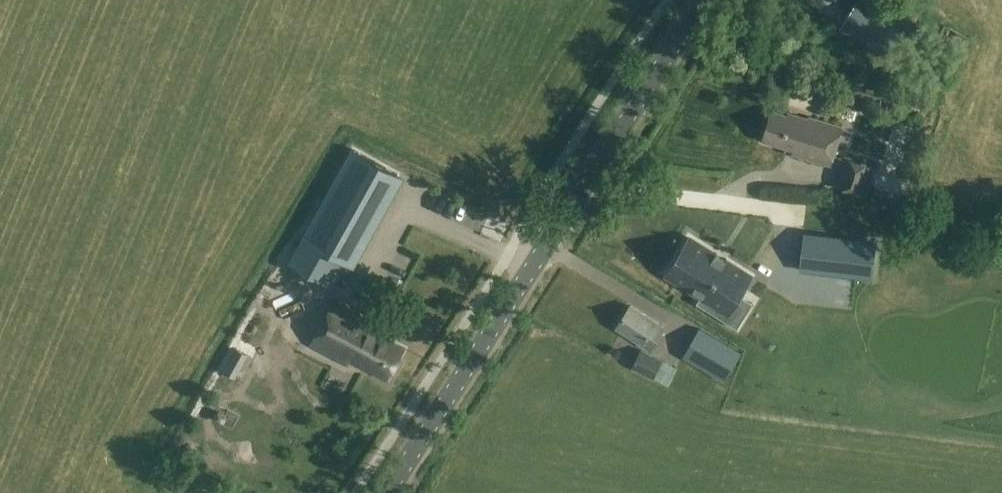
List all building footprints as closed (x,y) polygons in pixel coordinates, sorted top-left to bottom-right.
[(887,29),(893,10),(865,0),(858,19),(887,29)] [(777,77),(765,88),(778,103),(791,92),(777,77)] [(809,119),(790,114),(789,116),(773,112),(764,141),(796,150),(794,154),(833,166),(844,127),(810,117),(809,119)] [(398,174),(353,149),(303,239),(337,259),(347,264),(398,174)] [(866,196),(875,166),(845,157),(836,187),(866,196)] [(901,168),(888,164),(885,174),(898,178),(901,168)] [(806,236),(802,270),(855,276),(871,278),(873,261),(875,244),(806,236)] [(337,259),(303,239),(290,263),(324,283),(337,259)] [(681,258),(669,277),(686,288),(703,298),(701,302),(699,305),(719,318),(726,322),(742,297),(748,287),(754,278),(723,259),(693,240),(681,258)] [(443,292),(436,306),(446,311),(453,297),(443,292)] [(386,339),(389,333),(335,303),(311,346),(348,366),(352,360),(389,380),(405,350),(386,339)] [(651,351),(666,329),(632,307),(617,329),(651,351)] [(699,329),(683,357),(725,382),(741,353),(699,329)] [(248,350),(240,366),(250,371),(258,355),(248,350)] [(641,350),(632,368),(654,379),(663,361),(641,350)]
